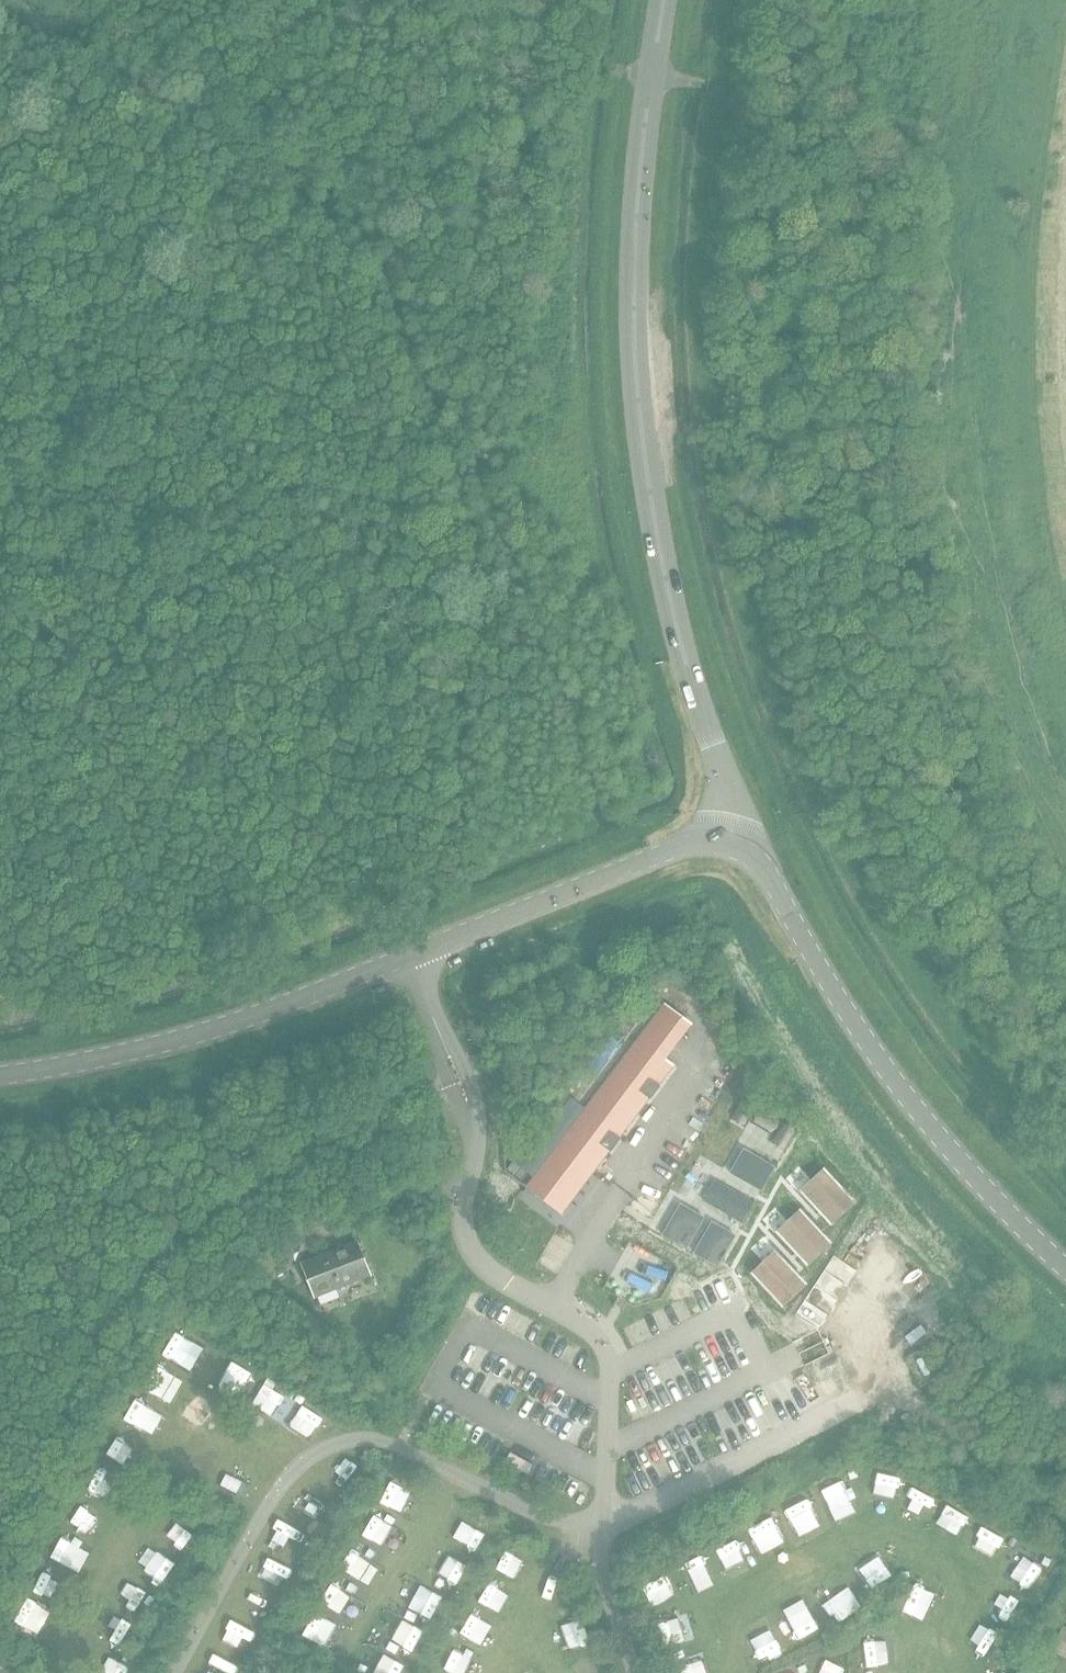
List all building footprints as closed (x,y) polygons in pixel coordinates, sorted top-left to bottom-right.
[(562,1158),(538,1191),(562,1209),(592,1169),(594,1171),(609,1151),(611,1152),(612,1151),(610,1149),(618,1139),(620,1140),(621,1138),(619,1137),(648,1098),(650,1099),(651,1098),(650,1097),(658,1086),(659,1087),(660,1086),(659,1085),(674,1065),(665,1058),(691,1023),(665,1003),(638,1038),(558,1144),(569,1152),(563,1159),(562,1158)] [(743,1101),(733,1118),(745,1124),(754,1107),(743,1101)] [(761,1111),(755,1122),(772,1132),(778,1121),(761,1111)] [(783,1124),(773,1142),(785,1148),(794,1130),(783,1124)] [(743,1149),(730,1173),(760,1190),(774,1166),(743,1149)] [(714,1180),(704,1199),(743,1222),(754,1203),(714,1180)] [(680,1204),(662,1236),(686,1250),(704,1218),(680,1204)] [(712,1222),(694,1253),(718,1267),(736,1236),(712,1222)] [(314,1297),(369,1275),(356,1242),(301,1263),(314,1297)] [(292,1312),(285,1321),(299,1332),(306,1323),(292,1312)]
